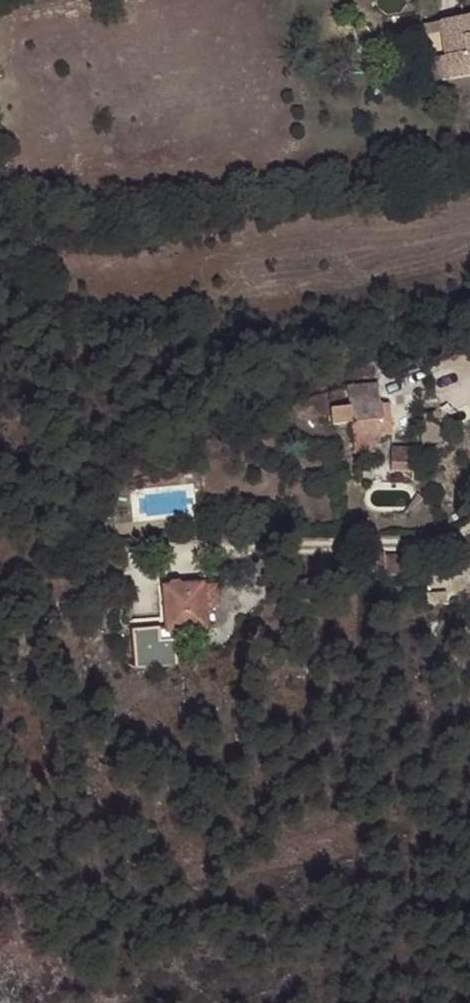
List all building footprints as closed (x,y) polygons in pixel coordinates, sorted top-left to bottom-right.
[(449,79),(469,75),(469,25),(464,26),(462,17),(439,20),(441,32),(445,57),(449,79)] [(422,23),(424,35),(441,32),(439,20),(422,23)] [(435,81),(449,79),(445,57),(431,59),(435,81)] [(354,440),(356,451),(373,450),(373,439),(383,438),(383,435),(380,403),(377,381),(349,384),(351,405),(332,407),(334,424),(353,422),(354,440)] [(380,403),(383,435),(394,433),(390,402),(380,403)] [(394,448),(393,471),(416,472),(416,448),(394,448)] [(420,493),(407,512),(410,512),(425,499),(420,493)] [(385,567),(385,571),(413,573),(413,552),(384,551),(385,567)] [(205,623),(204,599),(203,582),(203,579),(162,582),(166,626),(205,623)] [(203,582),(204,599),(216,598),(215,581),(203,582)] [(135,661),(176,658),(174,634),(160,635),(159,622),(131,624),(135,661)]
